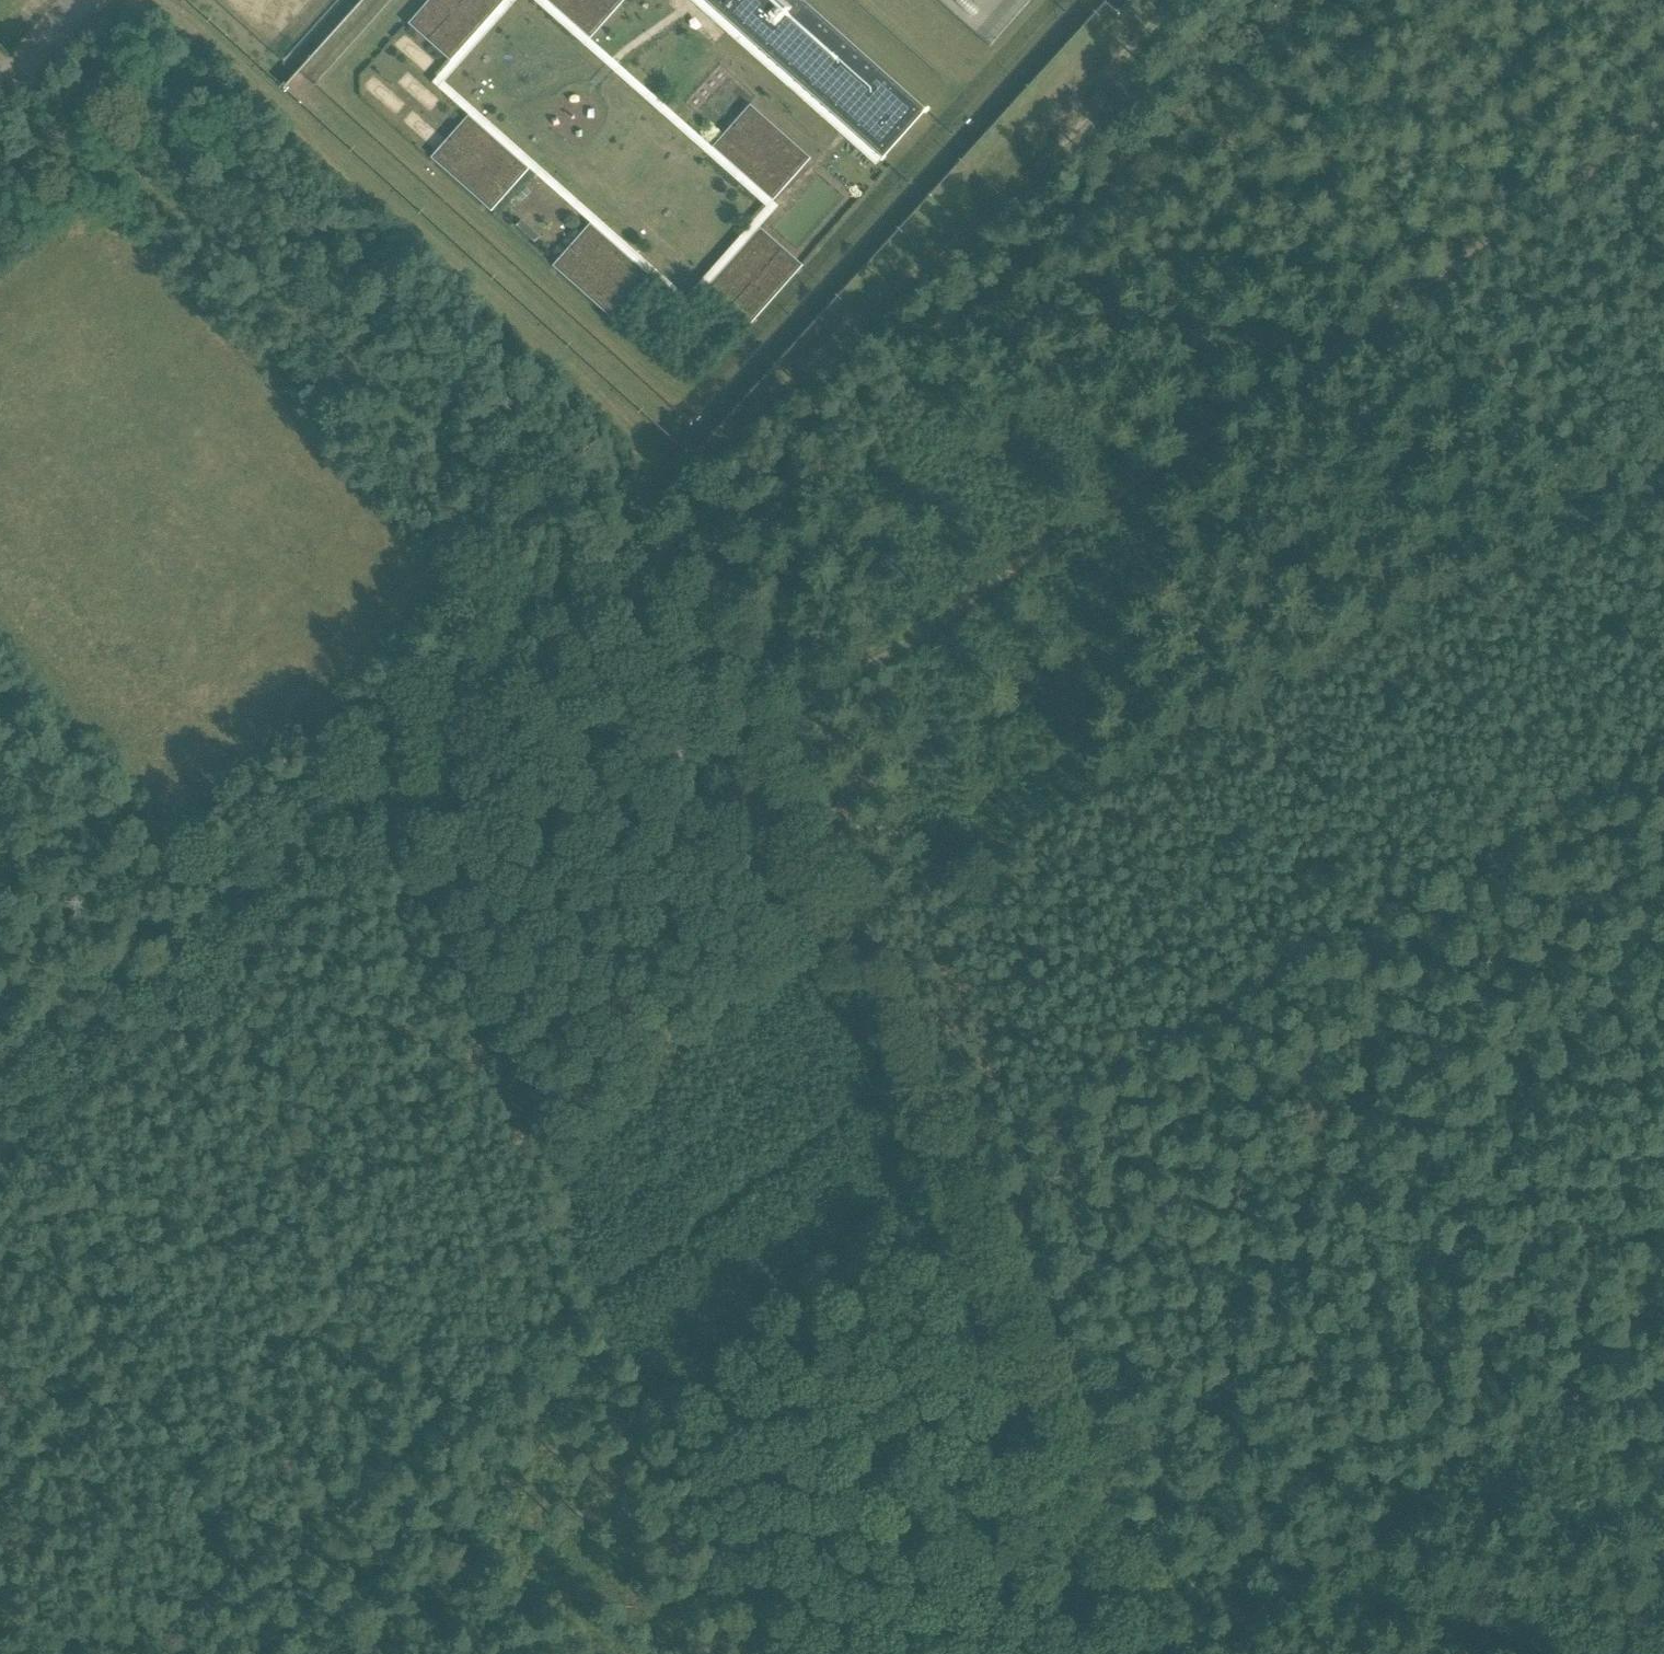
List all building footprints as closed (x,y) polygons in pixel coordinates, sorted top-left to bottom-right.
[(503,0),(429,0),(407,24),(449,61),(503,1),(503,0)] [(590,39),(625,0),(547,0),(590,39)] [(869,156),(913,108),(792,0),(694,0),(869,156)] [(811,158),(750,104),(712,146),(773,201),(811,158)] [(528,171),(467,117),(429,159),(490,214),(528,171)] [(520,221),(514,227),(533,244),(538,237),(520,221)] [(650,279),(589,225),(552,267),(612,322),(650,279)] [(801,264),(759,227),(705,287),(747,325),(801,264)]
